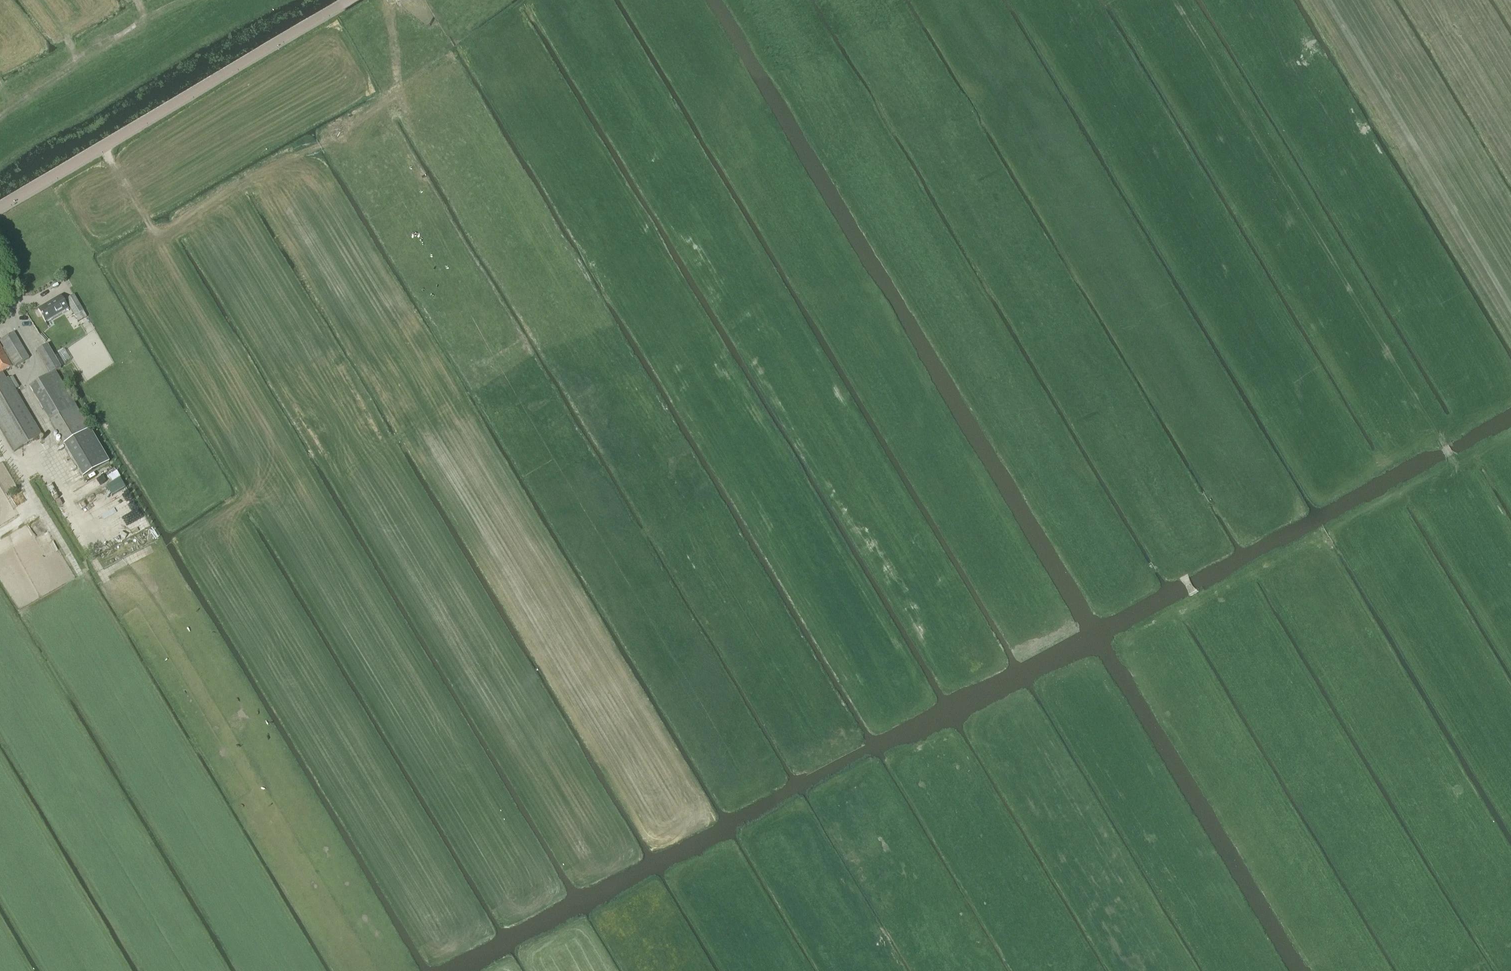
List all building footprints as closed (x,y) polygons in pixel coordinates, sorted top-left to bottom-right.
[(78,322),(86,317),(73,296),(65,300),(78,322)] [(68,310),(60,297),(38,310),(46,323),(68,310)] [(2,374),(28,358),(14,333),(0,342),(3,348),(1,350),(0,347),(0,375),(2,374)] [(39,335),(46,342),(48,339),(42,333),(39,335)] [(37,352),(50,375),(29,388),(64,446),(90,431),(55,372),(61,369),(47,346),(37,352)] [(8,378),(6,380),(2,374),(0,375),(0,428),(14,452),(41,435),(8,378)] [(90,431),(64,446),(83,479),(109,463),(90,431)]
